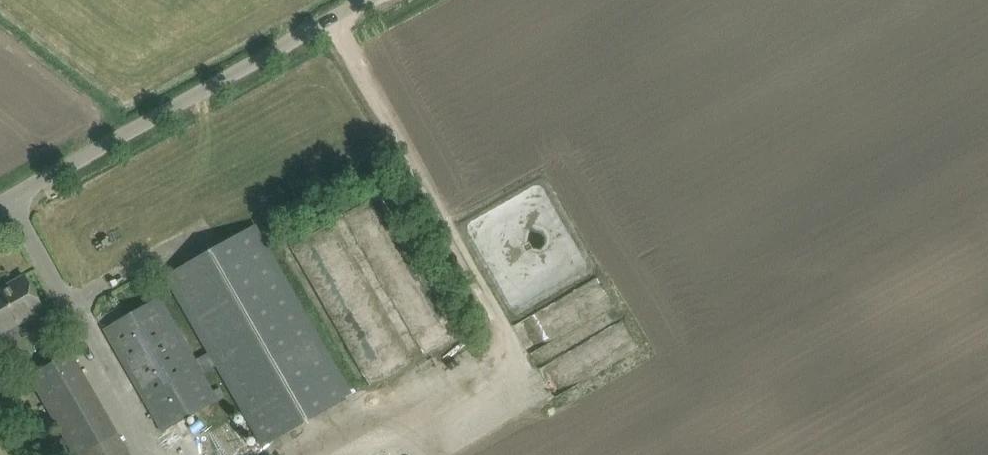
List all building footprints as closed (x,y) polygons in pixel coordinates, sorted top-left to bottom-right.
[(163,431),(219,400),(203,373),(217,365),(264,446),(353,395),(256,225),(166,276),(210,352),(196,360),(160,297),(104,329),(114,346),(163,431)] [(2,332),(44,308),(26,276),(11,284),(13,287),(0,295),(0,329),(2,332)] [(75,454),(130,454),(72,352),(30,376),(75,454)]
